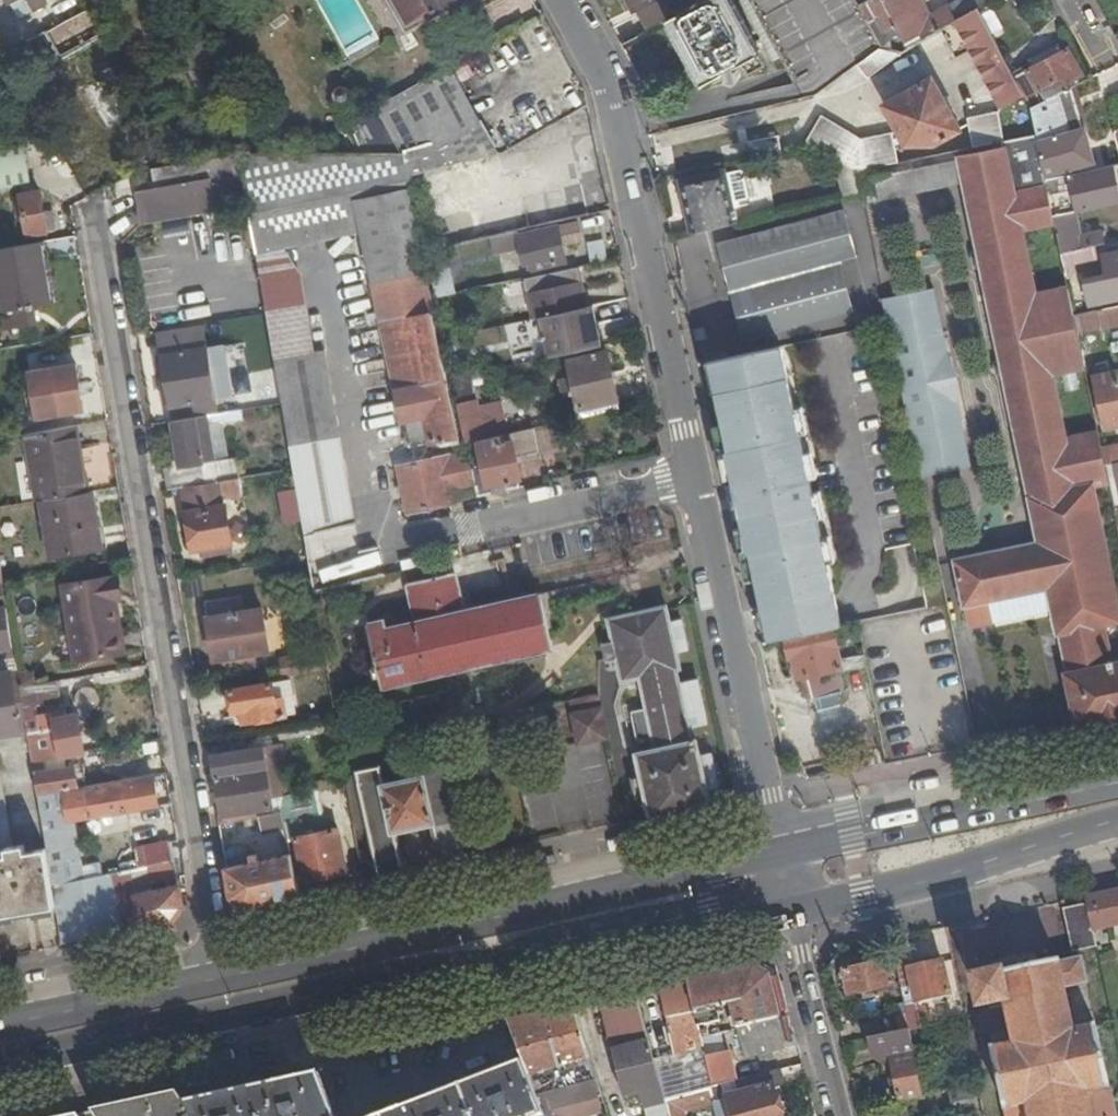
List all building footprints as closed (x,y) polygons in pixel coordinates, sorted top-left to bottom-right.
[(33,11),(44,5),(42,0),(28,0),(33,11)] [(66,1),(74,16),(89,8),(85,0),(67,0),(66,1)] [(409,26),(457,0),(394,0),(409,26)] [(695,6),(692,0),(628,0),(633,11),(636,9),(645,5),(657,26),(665,21),(695,6)] [(729,0),(705,0),(695,6),(665,21),(701,86),(759,56),(729,0)] [(919,0),(870,0),(858,7),(867,22),(874,18),(883,34),(895,27),(904,45),(918,37),(921,42),(953,22),(976,9),(993,0),(962,0),(929,19),(919,0)] [(645,5),(636,9),(648,31),(657,26),(645,5)] [(1013,80),(976,9),(953,22),(999,109),(1022,97),(1013,80)] [(197,47),(188,31),(175,38),(185,54),(197,47)] [(880,49),(875,39),(863,46),(868,56),(880,49)] [(1029,69),(1062,53),(1058,47),(1026,64),(1029,69)] [(1041,103),(1066,90),(1063,85),(1079,77),(1065,51),(1062,53),(1029,69),(1025,72),(1026,73),(1041,103)] [(449,67),(377,107),(401,152),(403,154),(405,153),(440,141),(479,123),(449,67)] [(1026,73),(1013,80),(1022,97),(1028,109),(1029,109),(1041,103),(1026,73)] [(960,131),(931,79),(882,106),(904,145),(932,145),(960,131)] [(1086,162),(1067,89),(1066,90),(1041,103),(1029,109),(1034,136),(1043,175),(1086,162)] [(377,107),(360,116),(379,154),(403,154),(401,152),(377,107)] [(342,126),(356,154),(375,154),(379,154),(360,116),(342,126)] [(479,123),(440,141),(454,138),(460,163),(489,157),(497,155),(479,123)] [(1102,624),(1117,621),(1117,615),(1092,485),(1107,482),(1103,466),(1096,432),(1064,439),(1050,374),(1083,367),(1076,334),(1072,316),(1067,290),(1033,296),(1020,231),(1053,224),(1052,219),(1043,180),(1043,175),(1034,136),(1001,143),(1003,148),(955,157),(958,174),(1002,380),(1037,544),(954,560),(968,628),(996,624),(991,604),(1048,592),(1051,612),(1057,636),(1059,636),(1077,725),(1117,716),(1117,664),(1116,665),(1115,660),(1111,661),(1108,648),(1102,624)] [(783,137),(750,139),(751,151),(783,150),(783,137)] [(440,141),(446,167),(460,163),(454,138),(440,141)] [(20,139),(0,142),(0,190),(29,185),(20,139)] [(403,154),(409,177),(445,167),(446,167),(440,141),(405,153),(403,154)] [(955,157),(954,152),(870,171),(875,191),(958,174),(955,157)] [(237,153),(248,219),(254,251),(282,245),(360,230),(354,202),(407,191),(413,219),(417,218),(413,202),(409,180),(381,185),(375,154),(356,154),(269,154),(237,153)] [(379,154),(375,154),(381,185),(409,180),(409,177),(403,154),(379,154)] [(242,205),(233,156),(150,170),(153,188),(133,190),(138,223),(242,205)] [(862,194),(857,173),(854,174),(840,165),(837,178),(841,199),(860,194),(862,194)] [(1110,166),(1043,180),(1052,219),(1074,213),(1117,205),(1110,166)] [(690,216),(694,233),(722,227),(733,224),(728,203),(749,198),(742,170),(687,183),(694,215),(690,216)] [(875,191),(870,171),(857,173),(862,194),(875,191)] [(354,202),(360,230),(408,447),(428,442),(430,449),(440,446),(439,440),(457,436),(422,272),(425,272),(413,219),(407,191),(354,202)] [(45,232),(42,218),(37,193),(17,196),(18,197),(12,199),(18,236),(25,235),(26,237),(45,233),(45,232)] [(717,243),(730,293),(840,266),(859,259),(845,209),(717,243)] [(1074,213),(1052,219),(1053,224),(1059,253),(1103,244),(1100,232),(1078,237),(1074,213)] [(50,217),(42,218),(45,232),(53,231),(50,217)] [(537,259),(539,270),(565,264),(557,227),(522,235),(527,261),(537,259)] [(493,235),(496,255),(521,251),(518,232),(493,235)] [(592,262),(608,260),(606,240),(590,242),(592,262)] [(38,243),(0,250),(0,300),(5,331),(35,326),(32,310),(48,307),(38,243)] [(282,245),(254,251),(265,313),(273,360),(315,353),(302,274),(282,245)] [(1095,268),(1091,248),(1060,255),(1064,275),(1095,268)] [(1088,306),(1117,300),(1117,253),(1101,256),(1105,276),(1083,281),(1088,306)] [(852,315),(840,266),(730,293),(742,343),(852,315)] [(584,309),(577,269),(522,282),(529,320),(538,319),(584,309)] [(1072,316),(1076,334),(1117,325),(1117,306),(1072,316)] [(590,308),(584,309),(538,319),(546,358),(599,346),(590,308)] [(889,326),(900,385),(913,445),(920,477),(969,466),(938,316),(889,326)] [(517,350),(535,340),(523,318),(505,328),(517,350)] [(201,324),(155,332),(159,355),(206,348),(201,324)] [(784,346),(713,361),(719,392),(714,392),(721,422),(796,407),(784,346)] [(159,355),(170,422),(217,415),(206,348),(159,355)] [(315,353),(273,360),(281,404),(291,470),(295,490),(300,518),(303,536),(353,525),(323,351),(315,353)] [(575,390),(579,408),(616,401),(605,353),(568,361),(572,376),(560,379),(562,392),(575,390)] [(82,411),(75,366),(28,375),(35,420),(82,411)] [(1092,377),(1102,429),(1117,426),(1117,385),(1115,372),(1092,377)] [(469,375),(451,380),(465,443),(508,433),(502,404),(475,409),(469,375)] [(796,407),(721,422),(727,451),(726,451),(732,483),(808,466),(796,407)] [(217,415),(170,422),(178,468),(167,470),(171,490),(180,489),(240,479),(237,458),(200,464),(198,448),(211,446),(208,427),(226,423),(228,413),(217,415)] [(80,464),(74,426),(65,427),(71,465),(76,464),(80,464)] [(24,435),(34,502),(38,501),(81,494),(76,464),(71,465),(65,427),(24,435)] [(539,454),(532,429),(477,441),(483,466),(470,470),(473,484),(476,497),(519,487),(517,480),(520,480),(515,459),(539,454)] [(1117,463),(1117,434),(1104,437),(1109,465),(1117,463)] [(473,484),(470,470),(468,455),(439,462),(449,504),(460,501),(457,488),(473,484)] [(407,512),(449,504),(439,462),(438,459),(398,468),(407,512)] [(1107,482),(1111,505),(1117,503),(1117,463),(1109,465),(1103,466),(1107,482)] [(808,466),(732,483),(748,554),(749,553),(751,562),(823,547),(808,466)] [(240,479),(180,489),(191,551),(230,545),(222,500),(243,496),(240,479)] [(285,521),(300,518),(295,490),(280,493),(285,521)] [(98,550),(89,493),(81,494),(38,501),(49,558),(98,550)] [(303,536),(306,559),(312,590),(380,575),(374,547),(359,550),(353,525),(303,536)] [(823,547),(751,562),(769,642),(784,638),(831,629),(839,627),(823,547)] [(539,592),(462,610),(455,572),(406,582),(415,621),(384,628),(381,619),(366,623),(377,667),(372,667),(374,676),(379,676),(382,689),(384,688),(384,685),(549,646),(551,649),(553,648),(539,592)] [(76,664),(126,655),(120,622),(115,624),(112,608),(117,608),(113,579),(62,587),(76,664)] [(2,583),(0,584),(0,662),(6,661),(14,659),(2,583)] [(991,604),(996,624),(1051,612),(1048,592),(991,604)] [(242,613),(239,598),(203,604),(212,661),(267,652),(259,610),(242,613)] [(665,606),(620,616),(607,619),(612,641),(603,643),(607,661),(616,658),(621,681),(639,677),(647,711),(654,743),(655,750),(636,755),(641,777),(632,779),(636,796),(645,795),(650,817),(709,804),(705,788),(716,786),(711,754),(698,757),(696,742),(690,743),(687,727),(704,723),(695,680),(677,684),(674,669),(677,669),(674,651),(686,649),(680,621),(668,623),(665,606)] [(831,629),(784,638),(789,658),(792,658),(797,678),(798,678),(803,702),(837,695),(831,671),(840,669),(831,629)] [(1108,648),(1111,661),(1115,660),(1116,665),(1117,664),(1117,646),(1108,648)] [(327,671),(324,654),(279,661),(282,678),(327,671)] [(6,661),(0,662),(0,738),(18,735),(6,661)] [(61,704),(57,681),(19,688),(23,711),(61,704)] [(285,715),(280,683),(229,691),(233,713),(235,713),(236,724),(285,715)] [(571,715),(578,743),(606,737),(599,709),(571,715)] [(654,743),(647,711),(635,713),(642,746),(654,743)] [(30,760),(58,755),(60,755),(60,757),(84,752),(78,715),(68,717),(67,713),(41,718),(43,730),(26,732),(26,736),(30,760)] [(271,747),(262,749),(266,772),(276,771),(271,747)] [(221,815),(216,816),(218,826),(258,817),(273,814),(269,795),(280,794),(276,771),(266,772),(262,749),(212,757),(221,815)] [(33,776),(62,772),(58,755),(30,760),(33,776)] [(439,863),(464,858),(443,764),(405,773),(406,782),(384,787),(380,766),(357,772),(379,877),(402,872),(394,832),(431,824),(439,863)] [(36,796),(75,789),(71,769),(62,772),(33,776),(36,796)] [(154,808),(148,776),(75,789),(36,796),(45,850),(47,861),(59,860),(79,856),(74,831),(66,832),(65,823),(154,808)] [(47,861),(45,850),(25,854),(23,846),(12,848),(0,779),(0,918),(55,909),(51,885),(47,861)] [(285,828),(281,812),(273,814),(258,817),(261,834),(285,828)] [(342,873),(332,830),(293,839),(303,881),(342,873)] [(158,863),(170,860),(168,844),(139,849),(142,866),(158,863)] [(251,863),(225,869),(230,897),(245,906),(299,894),(291,854),(258,862),(258,855),(250,857),(251,863)] [(177,877),(174,859),(170,860),(158,863),(162,879),(177,877)] [(62,882),(59,860),(47,861),(51,885),(62,882)] [(151,882),(162,879),(158,863),(142,866),(127,870),(133,896),(153,892),(151,882)] [(122,933),(172,922),(182,906),(178,886),(153,892),(133,896),(127,870),(109,873),(122,933)] [(109,936),(122,933),(109,873),(95,876),(109,936)] [(1083,898),(1085,906),(1091,933),(1117,927),(1117,890),(1083,898)] [(1095,948),(1091,933),(1085,906),(1064,912),(1073,952),(1095,948)] [(907,936),(890,939),(904,1004),(915,1002),(916,1004),(949,997),(941,961),(914,968),(907,936)] [(1095,1028),(1073,1033),(1070,1017),(1081,1015),(1075,987),(1086,984),(1080,960),(1058,965),(1058,962),(998,974),(999,977),(976,982),(981,1007),(1004,1002),(1014,1045),(991,1050),(1005,1115),(1115,1115),(1095,1028)] [(891,988),(886,963),(844,972),(849,996),(891,988)] [(767,977),(754,969),(660,989),(637,995),(654,1060),(659,1082),(691,1073),(686,1052),(705,1048),(700,1027),(720,1022),(717,1009),(730,1006),(731,1013),(726,1015),(727,1020),(733,1019),(744,1060),(786,1050),(796,1047),(794,1039),(784,1041),(767,977)] [(665,1102),(659,1082),(654,1060),(637,995),(596,1004),(621,1100),(639,1095),(645,1115),(668,1115),(665,1102)] [(522,1064),(542,1113),(602,1098),(573,1009),(507,1023),(522,1064)] [(879,1051),(880,1055),(913,1048),(909,1032),(869,1040),(872,1053),(879,1051)] [(707,1059),(705,1048),(686,1052),(691,1073),(709,1069),(707,1059)] [(882,1065),(891,1064),(914,1058),(913,1048),(880,1055),(882,1065)] [(714,1088),(733,1083),(727,1054),(707,1059),(709,1069),(714,1088)] [(891,1064),(898,1104),(922,1098),(914,1058),(891,1064)] [(542,1113),(522,1064),(438,1097),(386,1115),(543,1115),(542,1113)] [(709,1069),(691,1073),(659,1082),(665,1102),(714,1090),(714,1088),(709,1069)] [(774,1088),(785,1085),(781,1071),(748,1080),(733,1083),(714,1088),(714,1090),(665,1102),(668,1115),(681,1115),(680,1112),(715,1104),(714,1100),(726,1097),(731,1115),(781,1115),(774,1088)] [(319,1075),(184,1105),(191,1115),(334,1115),(319,1075)] [(184,1105),(178,1095),(93,1113),(95,1115),(191,1115),(184,1105)] [(718,1115),(731,1115),(726,1097),(714,1100),(715,1104),(718,1115)]
